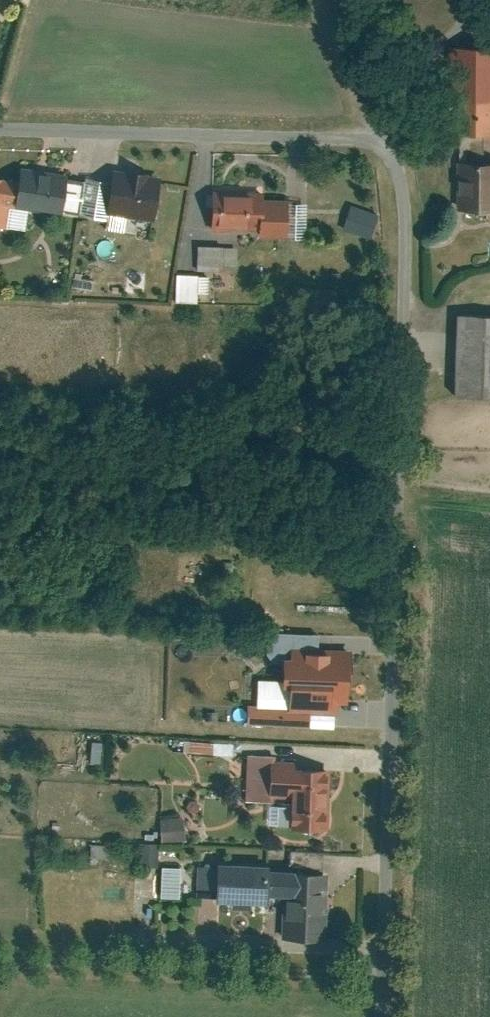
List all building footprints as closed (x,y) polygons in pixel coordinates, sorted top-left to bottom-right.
[(462,132),(489,132),(489,44),(443,44),(444,97),(461,97),(462,132)] [(489,213),(489,161),(461,160),(460,212),(489,213)] [(22,169),(19,185),(0,182),(0,228),(11,230),(14,210),(83,221),(90,180),(22,169)] [(165,183),(112,175),(105,218),(159,226),(165,183)] [(266,195),(213,195),(213,232),(260,232),(260,241),(293,241),(292,202),(266,202),(266,195)] [(337,228),(370,237),(377,212),(344,202),(337,228)] [(193,244),(193,265),(234,266),(234,245),(193,244)] [(172,300),(193,300),(193,273),(173,272),(172,300)] [(454,312),(453,396),(489,396),(489,312),(454,312)] [(335,705),(349,705),(350,653),(281,651),(281,680),(280,704),(335,705)] [(334,728),(335,705),(280,704),(281,680),(256,679),(255,705),(248,705),(247,727),(334,728)] [(341,833),(342,773),(302,772),(302,763),(274,763),(274,759),(245,758),(243,804),(272,804),(272,799),(294,800),(293,832),(341,833)] [(184,821),(158,824),(161,848),(187,845),(184,821)] [(138,864),(153,864),(154,844),(138,843),(138,864)] [(331,944),(332,876),(299,876),(300,873),(276,873),(276,866),(216,865),(215,911),(277,912),(277,906),(282,906),(281,943),(331,944)]
